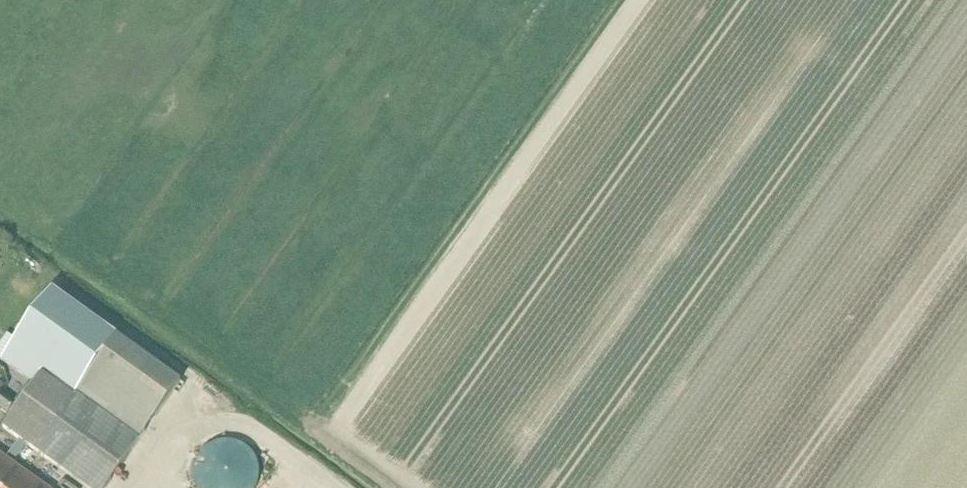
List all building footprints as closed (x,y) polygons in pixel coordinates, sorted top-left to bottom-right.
[(83,487),(107,487),(181,383),(115,336),(51,291),(2,361),(34,384),(2,428),(20,441),(26,446),(83,487)] [(0,393),(0,411),(7,417),(16,404),(0,392),(0,393)] [(20,441),(10,454),(17,459),(26,446),(20,441)] [(194,477),(195,482),(197,487),(256,487),(257,486),(259,481),(260,475),(259,470),(258,464),(256,459),(253,454),(249,450),(244,447),(239,444),(234,443),(229,442),(223,442),(218,443),(212,445),(208,448),(203,451),(200,456),(197,460),(195,466),(194,471),(194,477)] [(0,458),(0,487),(42,487),(0,458)]
